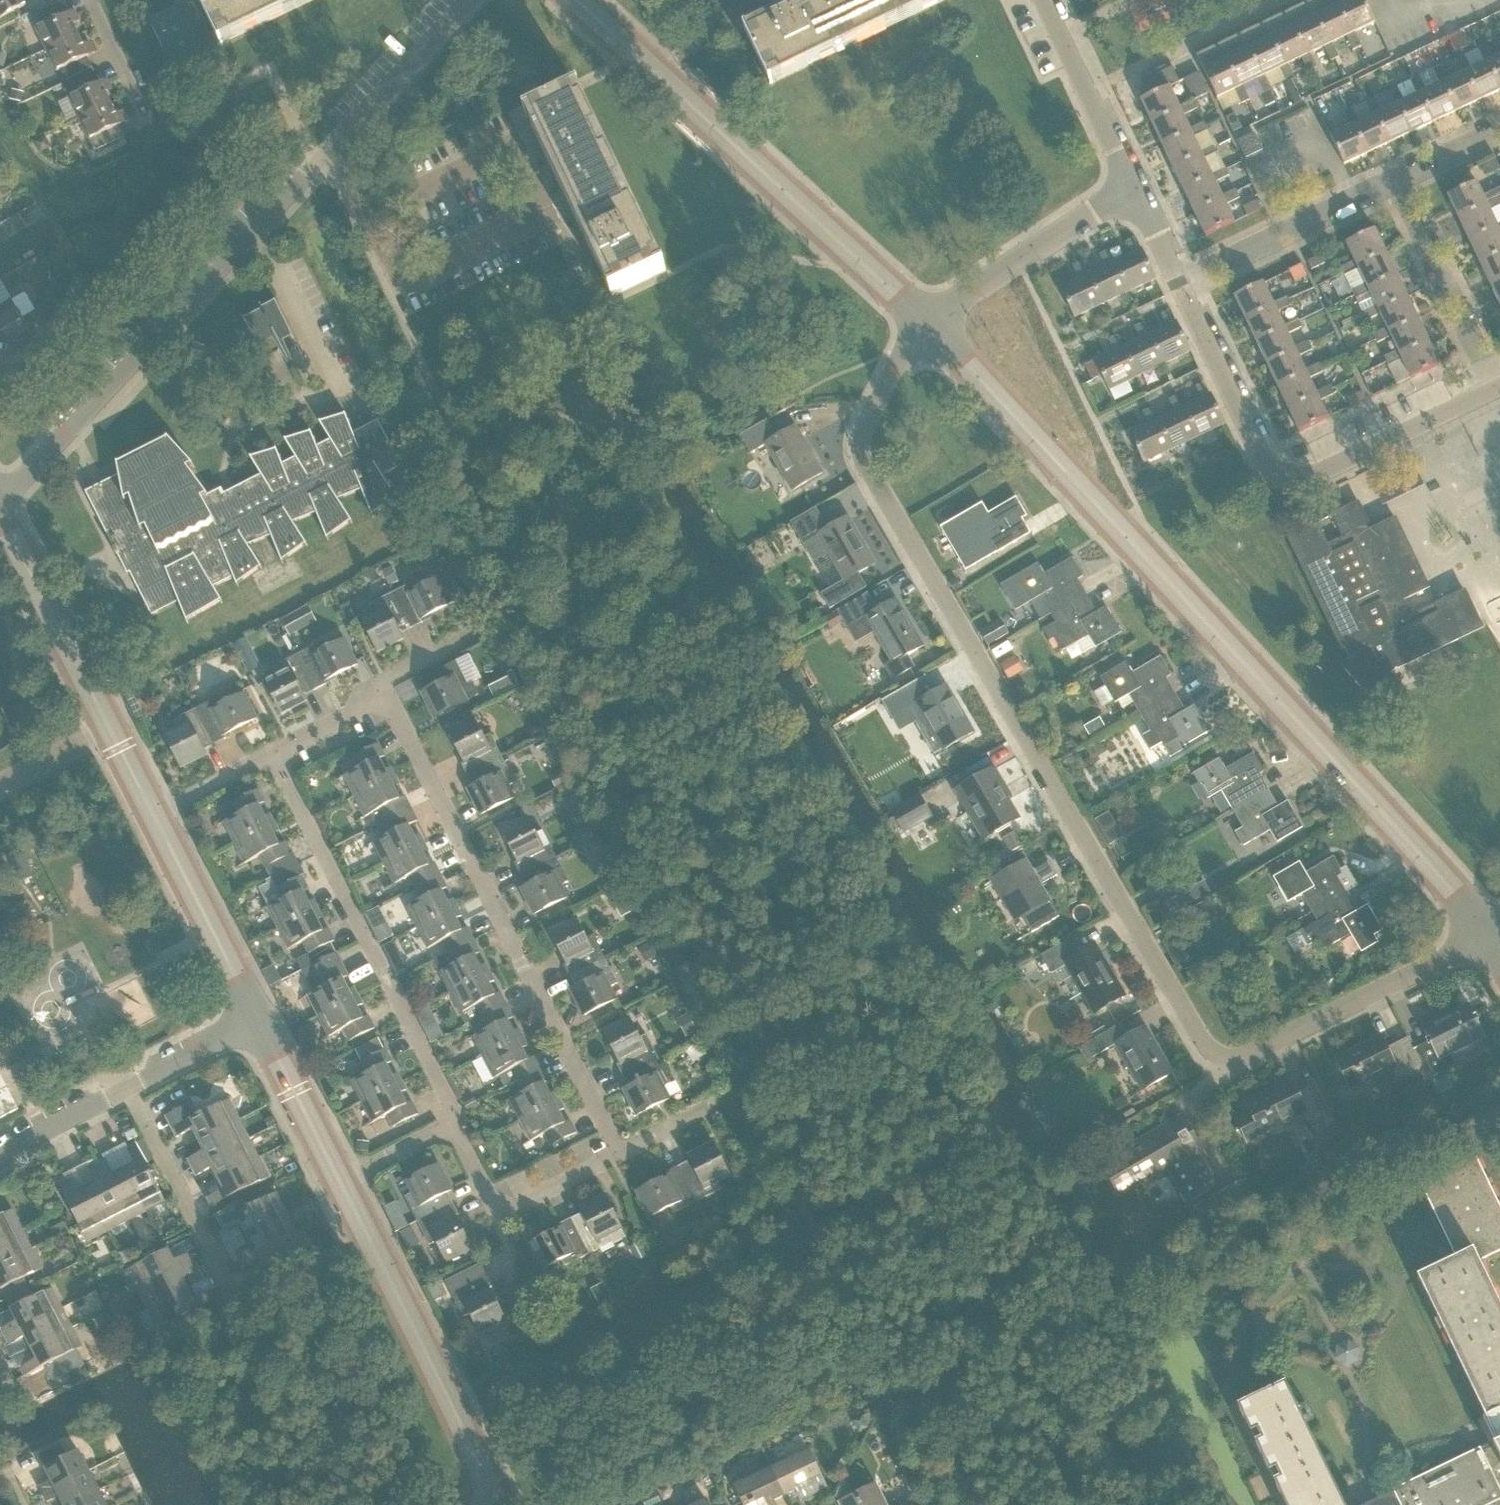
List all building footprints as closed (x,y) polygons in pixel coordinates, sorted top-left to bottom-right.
[(27,5),(24,0),(0,0),(0,21),(27,5)] [(176,76),(198,66),(194,58),(210,50),(186,0),(148,19),(176,76)] [(222,45),(317,0),(200,0),(222,45)] [(745,31),(771,85),(948,0),(811,0),(745,31)] [(1353,33),(1347,36),(1354,51),(1362,47),(1355,32),(1375,23),(1364,0),(1347,0),(1339,4),(1353,33)] [(68,14),(63,3),(38,14),(44,26),(37,29),(47,50),(80,34),(70,13),(68,14)] [(1324,48),(1331,62),(1339,58),(1332,43),(1347,36),(1353,33),(1339,4),(1316,15),(1330,44),(1324,48)] [(1294,26),(1308,55),(1302,58),(1305,66),(1309,72),(1317,68),(1311,54),(1324,48),(1330,44),(1316,15),(1294,26)] [(1308,55),(1294,26),(1271,36),(1285,66),(1279,69),(1286,83),(1295,79),(1291,72),(1305,66),(1302,58),(1308,55)] [(64,68),(69,79),(93,68),(88,57),(90,56),(80,34),(47,50),(57,71),(64,68)] [(1249,47),(1263,77),(1258,79),(1264,94),(1272,90),(1265,76),(1279,69),(1285,66),(1271,36),(1249,47)] [(1470,69),(1465,71),(1480,101),(1499,91),(1499,86),(1488,60),(1493,57),(1487,44),(1478,48),(1485,62),(1470,69)] [(1226,58),(1240,88),(1235,90),(1242,105),(1251,101),(1243,86),(1258,79),(1263,77),(1249,47),(1226,58)] [(1493,57),(1488,60),(1499,86),(1499,54),(1493,57)] [(1456,59),(1463,73),(1448,79),(1443,82),(1457,112),(1480,101),(1465,71),(1470,69),(1464,55),(1456,59)] [(1235,90),(1240,88),(1226,58),(1204,69),(1218,99),(1235,90)] [(1448,79),(1442,66),(1433,70),(1440,83),(1425,90),(1421,93),(1435,123),(1457,112),(1443,82),(1448,79)] [(1180,107),(1170,87),(1181,82),(1174,67),(1143,81),(1150,95),(1141,100),(1151,122),(1181,108),(1184,115),(1198,108),(1194,100),(1180,107)] [(1199,71),(1184,78),(1194,99),(1209,92),(1199,71)] [(101,83),(95,72),(71,83),(76,94),(70,97),(80,118),(113,103),(102,82),(101,83)] [(1413,134),(1435,123),(1421,93),(1425,90),(1419,77),(1411,81),(1417,95),(1404,101),(1398,104),(1413,134)] [(536,83),(522,90),(527,101),(542,94),(536,83)] [(1390,144),(1413,134),(1398,104),(1404,101),(1397,88),(1389,92),(1395,105),(1381,112),(1376,114),(1390,144)] [(666,271),(580,91),(526,117),(612,297),(666,271)] [(1368,155),(1390,144),(1376,114),(1381,112),(1375,99),(1366,103),(1372,116),(1359,122),(1353,124),(1368,155)] [(123,124),(113,103),(80,118),(95,151),(126,137),(121,125),(123,124)] [(1184,115),(1181,108),(1151,122),(1162,145),(1191,131),(1194,137),(1208,131),(1204,122),(1190,129),(1184,115)] [(1330,135),(1345,166),(1368,155),(1353,124),(1359,122),(1352,109),(1343,113),(1349,126),(1330,135)] [(1243,127),(1236,112),(1226,116),(1234,132),(1243,127)] [(1194,137),(1191,131),(1162,145),(1173,168),(1202,154),(1205,160),(1219,153),(1215,145),(1201,152),(1194,137)] [(1263,151),(1255,133),(1238,141),(1246,159),(1263,151)] [(1173,168),(1184,190),(1213,176),(1216,183),(1229,176),(1225,167),(1212,174),(1205,160),(1202,154),(1173,168)] [(1455,174),(1444,180),(1451,193),(1462,188),(1455,174)] [(1216,183),(1213,176),(1184,190),(1195,213),(1224,199),(1227,205),(1240,199),(1236,189),(1222,196),(1216,183)] [(1477,181),(1462,188),(1451,193),(1448,195),(1458,218),(1488,204),(1491,209),(1499,205),(1499,186),(1484,194),(1477,181)] [(1195,213),(1205,235),(1235,221),(1227,205),(1224,199),(1195,213)] [(1243,206),(1247,214),(1261,208),(1258,200),(1243,206)] [(1469,240),(1499,226),(1499,228),(1499,221),(1497,223),(1491,209),(1488,204),(1458,218),(1469,240)] [(1499,226),(1469,240),(1480,263),(1499,253),(1499,228),(1499,226)] [(1386,252),(1375,229),(1346,243),(1355,261),(1357,266),(1386,252)] [(1115,262),(1129,291),(1155,278),(1141,249),(1115,262)] [(1357,266),(1355,261),(1341,268),(1345,276),(1359,269),(1366,283),(1365,283),(1368,288),(1397,274),(1386,252),(1357,266)] [(1480,263),(1490,285),(1499,281),(1499,253),(1480,263)] [(1308,261),(1312,269),(1326,262),(1321,254),(1308,261)] [(1102,304),(1129,291),(1115,262),(1088,274),(1102,304)] [(1303,263),(1288,270),(1294,280),(1308,273),(1303,263)] [(1075,316),(1102,304),(1088,274),(1061,287),(1075,316)] [(1377,306),(1379,311),(1408,296),(1397,274),(1368,288),(1365,283),(1352,289),(1357,298),(1370,292),(1377,306)] [(1490,285),(1499,305),(1499,281),(1490,285)] [(1264,282),(1234,296),(1245,319),(1275,305),(1278,312),(1292,306),(1287,297),(1274,303),(1264,282)] [(0,330),(33,310),(23,294),(12,300),(10,297),(0,303),(0,330)] [(1387,328),(1390,333),(1419,319),(1408,296),(1379,311),(1377,306),(1363,313),(1367,320),(1380,314),(1387,328)] [(287,363),(292,360),(283,340),(293,335),(275,300),(261,307),(261,309),(243,318),(260,345),(273,338),(287,363)] [(1278,312),(1275,305),(1245,319),(1256,341),(1286,327),(1289,334),(1302,328),(1298,319),(1285,325),(1278,312)] [(1398,350),(1401,356),(1430,342),(1419,319),(1390,333),(1387,328),(1374,334),(1378,342),(1391,336),(1398,350)] [(1149,334),(1163,363),(1190,350),(1176,321),(1149,334)] [(1256,341),(1267,364),(1296,350),(1300,357),(1313,350),(1309,341),(1295,348),(1289,334),(1286,327),(1256,341)] [(1137,376),(1163,363),(1149,334),(1123,347),(1137,376)] [(1412,378),(1441,364),(1430,342),(1401,356),(1398,350),(1385,357),(1389,365),(1402,359),(1412,378)] [(1110,389),(1137,376),(1123,347),(1096,360),(1103,374),(1110,389)] [(1300,357),(1296,350),(1267,364),(1278,387),(1307,372),(1311,378),(1324,372),(1320,364),(1306,370),(1300,357)] [(1096,360),(1086,365),(1093,379),(1103,374),(1096,360)] [(1278,387),(1289,409),(1319,395),(1321,401),(1335,394),(1330,385),(1317,391),(1311,378),(1307,372),(1278,387)] [(1350,398),(1354,406),(1367,400),(1363,391),(1350,398)] [(1184,407),(1198,436),(1225,423),(1211,394),(1184,407)] [(1321,401),(1319,395),(1289,409),(1299,432),(1329,417),(1321,401)] [(1171,449),(1198,436),(1184,407),(1157,419),(1171,449)] [(130,572),(152,615),(179,601),(188,624),(190,623),(188,621),(221,603),(222,605),(224,605),(212,589),(233,577),(237,585),(262,571),(246,546),(271,536),(282,563),(307,547),(292,524),(316,512),(327,540),(352,525),(337,501),(360,490),(371,517),(397,501),(381,477),(401,467),(378,420),(351,432),(345,412),(318,421),(330,440),(316,446),(310,431),(285,439),(294,458),(281,464),(275,447),(249,456),(261,476),(221,495),(220,491),(222,490),(221,489),(207,495),(189,467),(190,467),(192,469),(194,468),(165,434),(164,435),(167,440),(119,462),(117,458),(115,459),(119,476),(86,492),(128,574),(130,572)] [(823,473),(796,426),(776,437),(766,419),(740,435),(751,453),(766,444),(792,490),(823,473)] [(1145,461),(1171,449),(1157,419),(1131,432),(1145,461)] [(958,518),(942,527),(968,571),(996,553),(1031,533),(1023,518),(1027,516),(1016,497),(988,513),(982,504),(958,518)] [(1391,674),(1398,668),(1483,627),(1465,590),(1412,615),(1404,599),(1428,587),(1422,575),(1394,517),(1371,528),(1358,501),(1331,515),(1342,538),(1328,545),(1317,522),(1287,536),(1343,649),(1345,648),(1350,659),(1341,666),(1383,714),(1408,693),(1391,674)] [(876,563),(848,516),(829,528),(817,507),(791,522),(804,545),(819,536),(845,581),(821,595),(830,609),(867,587),(859,573),(876,563)] [(921,516),(913,521),(920,533),(928,527),(921,516)] [(928,527),(920,533),(926,544),(935,539),(928,527)] [(1043,574),(1037,562),(1003,581),(1017,605),(1031,597),(1043,620),(1052,615),(1087,594),(1078,579),(1083,576),(1072,558),(1043,574)] [(393,592),(411,628),(423,622),(421,618),(454,602),(441,577),(421,587),(417,580),(393,592)] [(956,577),(949,582),(954,591),(962,587),(956,577)] [(361,618),(378,651),(403,639),(400,633),(411,628),(393,592),(369,605),(373,612),(361,618)] [(865,617),(891,660),(885,664),(893,678),(914,667),(907,655),(924,645),(896,599),(876,610),(867,593),(836,610),(837,611),(839,615),(842,621),(847,628),(865,617)] [(1052,615),(1056,623),(1044,630),(1049,640),(1054,637),(1062,651),(1091,635),(1096,645),(1121,631),(1106,607),(1097,612),(1087,594),(1052,615)] [(837,611),(825,618),(830,628),(842,621),(839,615),(837,611)] [(295,613),(282,620),(289,633),(302,625),(295,613)] [(321,642),(297,654),(315,690),(327,684),(325,681),(358,664),(344,638),(324,648),(321,642)] [(245,639),(233,645),(242,662),(254,656),(245,639)] [(297,654),(273,667),(276,673),(264,679),(282,713),(307,701),(304,695),(315,690),(297,654)] [(1015,656),(1000,665),(1009,679),(1024,670),(1015,656)] [(1116,701),(1128,693),(1140,713),(1175,693),(1167,678),(1171,675),(1161,656),(1133,673),(1127,663),(1102,677),(1116,701)] [(421,693),(434,718),(481,694),(474,680),(469,683),(457,661),(421,679),(427,690),(421,693)] [(512,670),(508,672),(510,675),(489,686),(494,697),(519,684),(512,670)] [(919,680),(881,702),(891,719),(902,712),(906,710),(933,756),(943,750),(974,732),(947,685),(928,696),(921,684),(919,680)] [(221,696),(196,708),(215,744),(226,738),(225,734),(257,718),(244,692),(224,703),(221,696)] [(1186,711),(1175,693),(1140,713),(1151,731),(1143,736),(1151,750),(1163,743),(1171,757),(1189,747),(1187,743),(1210,730),(1195,705),(1186,711)] [(196,708),(172,720),(176,727),(164,734),(181,767),(206,755),(204,749),(215,744),(196,708)] [(1100,717),(1084,726),(1089,735),(1105,726),(1100,717)] [(468,776),(504,758),(492,734),(485,738),(475,718),(450,730),(467,762),(462,764),(468,776)] [(536,725),(530,730),(530,737),(541,737),(541,725),(536,725)] [(359,768),(343,776),(354,797),(395,776),(390,767),(385,770),(379,759),(385,756),(378,743),(353,756),(359,768)] [(1264,771),(1254,753),(1225,769),(1219,758),(1193,773),(1208,797),(1220,790),(1231,809),(1267,787),(1260,774),(1264,771)] [(474,787),(468,789),(481,814),(514,797),(509,786),(516,783),(504,758),(468,776),(474,787)] [(1006,787),(995,768),(955,792),(968,813),(970,811),(985,838),(1019,817),(1003,789),(1006,787)] [(380,809),(386,821),(411,808),(405,796),(399,799),(393,787),(399,784),(395,776),(354,797),(365,817),(380,809)] [(1279,807),(1267,787),(1231,809),(1242,827),(1234,831),(1243,846),(1272,829),(1279,840),(1302,826),(1288,801),(1279,807)] [(264,802),(258,789),(232,802),(239,815),(224,823),(234,843),(274,822),(270,813),(264,816),(259,805),(264,802)] [(905,834),(933,818),(920,796),(892,812),(905,834)] [(392,833),(372,843),(383,863),(422,844),(417,835),(411,838),(405,827),(418,821),(411,808),(386,821),(392,833)] [(520,862),(516,864),(521,875),(557,857),(545,834),(538,838),(528,817),(503,830),(520,862)] [(279,831),(274,822),(234,843),(244,863),(260,855),(266,867),(271,877),(299,863),(294,853),(291,855),(285,842),(279,845),(273,833),(279,831)] [(1014,834),(1003,839),(1010,852),(1021,847),(1014,834)] [(383,863),(394,885),(410,877),(416,888),(439,876),(432,864),(426,867),(420,855),(426,852),(422,844),(383,863)] [(1301,894),(1313,914),(1349,893),(1359,887),(1347,868),(1342,871),(1334,856),(1305,873),(1299,863),(1271,879),(1285,904),(1301,894)] [(527,886),(521,889),(534,914),(567,897),(562,886),(570,882),(557,857),(521,875),(527,886)] [(1028,858),(992,880),(1017,922),(1024,918),(1032,932),(1059,916),(1041,885),(1058,875),(1049,860),(1034,869),(1028,858)] [(301,875),(304,874),(299,863),(271,877),(266,880),(268,884),(260,888),(270,908),(267,909),(277,929),(318,908),(314,899),(308,902),(302,891),(308,888),(301,875)] [(422,899),(405,908),(416,928),(456,908),(451,900),(445,903),(440,892),(445,889),(439,876),(416,888),(422,899)] [(1359,910),(1349,893),(1313,914),(1317,922),(1301,932),(1295,934),(1292,938),(1292,942),(1295,946),(1299,948),(1303,949),(1309,946),(1318,941),(1324,950),(1352,933),(1363,951),(1377,942),(1373,935),(1382,930),(1368,905),(1359,910)] [(336,952),(331,942),(335,941),(328,928),(322,931),(317,919),(322,917),(318,908),(277,929),(288,949),(304,941),(310,953),(297,960),(302,970),(315,963),(336,952)] [(443,941),(449,953),(472,941),(466,928),(460,931),(454,920),(460,917),(456,908),(416,928),(407,933),(418,953),(443,941)] [(568,964),(564,965),(570,977),(606,959),(593,935),(586,939),(576,919),(551,931),(568,964)] [(8,943),(0,927),(0,947),(8,943)] [(390,927),(375,934),(379,944),(394,936),(390,927)] [(433,961),(449,992),(450,993),(489,973),(485,964),(479,967),(473,956),(479,953),(472,941),(449,953),(433,961)] [(1065,941),(1040,955),(1051,973),(1067,964),(1094,1010),(1126,992),(1098,945),(1075,958),(1065,941)] [(348,976),(336,952),(315,963),(320,973),(317,975),(324,989),(308,996),(318,1016),(358,996),(354,987),(348,990),(342,979),(348,976)] [(402,958),(390,964),(396,977),(408,971),(402,958)] [(576,988),(570,991),(583,1016),(617,998),(611,987),(618,984),(606,959),(570,977),(576,988)] [(476,1005),(482,1017),(506,1005),(500,993),(494,996),(488,984),(494,981),(489,973),(450,993),(460,1013),(476,1005)] [(363,1004),(358,996),(318,1016),(328,1037),(345,1029),(350,1040),(375,1028),(368,1015),(363,1018),(357,1007),(363,1004)] [(475,1035),(473,1037),(483,1058),(523,1037),(519,1029),(513,1032),(507,1020),(513,1017),(506,1005),(482,1017),(469,1024),(475,1035)] [(1446,1016),(1423,1028),(1430,1042),(1417,1048),(1432,1079),(1455,1068),(1449,1055),(1452,1054),(1453,1056),(1470,1048),(1469,1045),(1483,1038),(1467,1006),(1453,1013),(1452,1011),(1445,1015),(1446,1016)] [(621,1063),(617,1065),(623,1075),(658,1057),(647,1034),(640,1038),(629,1018),(605,1031),(621,1063)] [(1173,1072),(1146,1026),(1127,1037),(1119,1024),(1084,1044),(1092,1058),(1115,1045),(1142,1091),(1173,1072)] [(1387,1050),(1381,1036),(1336,1058),(1351,1089),(1395,1068),(1399,1078),(1412,1071),(1398,1044),(1387,1050)] [(506,1087),(519,1080),(543,1068),(537,1055),(528,1060),(522,1049),(528,1046),(523,1037),(483,1058),(494,1078),(500,1075),(506,1087)] [(367,1074),(351,1082),(362,1102),(402,1081),(397,1073),(392,1076),(386,1064),(392,1061),(385,1049),(361,1061),(367,1074)] [(672,1083),(658,1057),(623,1075),(629,1087),(624,1090),(636,1115),(670,1098),(664,1087),(672,1083)] [(525,1092),(509,1100),(520,1121),(560,1100),(555,1092),(550,1095),(544,1083),(550,1080),(543,1068),(519,1080),(525,1092)] [(406,1090),(402,1081),(362,1102),(372,1122),(388,1115),(394,1127),(418,1114),(412,1101),(406,1104),(401,1093),(406,1090)] [(1252,1113),(1239,1120),(1249,1140),(1305,1112),(1309,1121),(1322,1115),(1309,1088),(1298,1094),(1291,1081),(1247,1103),(1252,1113)] [(1451,1093),(1439,1099),(1445,1111),(1457,1105),(1451,1093)] [(176,1127),(172,1129),(176,1137),(193,1129),(199,1139),(239,1119),(229,1100),(197,1116),(190,1103),(165,1116),(165,1117),(170,1114),(176,1127)] [(520,1121),(530,1141),(545,1133),(551,1146),(577,1133),(570,1120),(564,1123),(559,1112),(564,1109),(560,1100),(520,1121)] [(272,1116),(266,1120),(270,1128),(276,1125),(272,1116)] [(204,1150),(187,1159),(192,1167),(249,1138),(239,1119),(199,1139),(204,1150)] [(1144,1142),(1103,1166),(1119,1194),(1120,1193),(1116,1186),(1143,1170),(1148,1177),(1172,1163),(1185,1186),(1180,1189),(1188,1203),(1211,1189),(1190,1153),(1201,1146),(1201,1145),(1195,1148),(1192,1142),(1193,1142),(1186,1131),(1179,1135),(1172,1122),(1142,1139),(1144,1142)] [(1054,1123),(1042,1130),(1048,1139),(1059,1133),(1054,1123)] [(1339,1125),(1326,1130),(1338,1155),(1350,1149),(1339,1125)] [(134,1127),(126,1132),(130,1140),(130,1141),(135,1139),(139,1137),(139,1136),(134,1127)] [(213,1167),(218,1178),(259,1158),(249,1138),(192,1167),(196,1176),(213,1167)] [(1063,1141),(1053,1147),(1057,1155),(1068,1149),(1063,1141)] [(679,1166),(697,1202),(722,1189),(719,1182),(730,1176),(713,1142),(688,1155),(690,1160),(679,1166)] [(125,1171),(145,1210),(165,1200),(136,1143),(127,1147),(136,1165),(125,1171)] [(1331,1147),(1318,1152),(1324,1167),(1337,1162),(1331,1147)] [(1482,1454),(1480,1449),(1393,1490),(1394,1491),(1376,1500),(1379,1504),(1499,1504),(1499,1305),(1479,1262),(1499,1251),(1499,1206),(1476,1157),(1421,1185),(1456,1258),(1419,1278),(1498,1443),(1493,1445),(1495,1448),(1482,1454)] [(259,1158),(218,1178),(224,1189),(206,1198),(211,1207),(269,1178),(259,1158)] [(97,1163),(126,1220),(145,1210),(125,1171),(114,1176),(105,1159),(97,1163)] [(98,1185),(87,1190),(107,1230),(126,1220),(97,1163),(89,1167),(98,1185)] [(406,1197),(418,1221),(453,1203),(447,1192),(452,1189),(440,1164),(407,1181),(413,1193),(406,1197)] [(673,1214),(697,1202),(679,1166),(668,1172),(669,1175),(637,1192),(649,1217),(669,1207),(673,1214)] [(1208,1228),(1260,1198),(1247,1175),(1194,1206),(1208,1228)] [(58,1183),(87,1240),(107,1230),(87,1190),(76,1196),(67,1178),(58,1183)] [(216,1214),(220,1221),(224,1230),(241,1221),(247,1232),(286,1212),(276,1192),(249,1207),(245,1199),(216,1214)] [(589,1254),(613,1242),(614,1244),(626,1237),(605,1195),(580,1207),(582,1213),(571,1218),(589,1254)] [(418,1221),(430,1245),(437,1241),(447,1261),(472,1249),(455,1216),(459,1215),(453,1203),(418,1221)] [(12,1210),(0,1216),(0,1241),(22,1229),(12,1210)] [(235,1252),(239,1260),(296,1232),(286,1212),(247,1232),(252,1243),(235,1252)] [(402,1214),(391,1220),(396,1230),(407,1224),(402,1214)] [(561,1259),(565,1267),(589,1254),(571,1218),(559,1224),(561,1228),(529,1244),(541,1269),(561,1259)] [(32,1249),(22,1229),(0,1241),(0,1265),(32,1249)] [(296,1232),(239,1260),(243,1268),(260,1260),(266,1272),(306,1251),(296,1232)] [(146,1240),(138,1244),(142,1251),(149,1247),(146,1240)] [(32,1249),(0,1265),(0,1285),(2,1289),(42,1269),(32,1249)] [(167,1249),(128,1269),(138,1290),(196,1260),(191,1251),(173,1260),(167,1249)] [(200,1267),(196,1260),(138,1290),(148,1309),(188,1289),(182,1276),(200,1267)] [(457,1274),(445,1281),(451,1292),(463,1316),(470,1313),(480,1334),(484,1341),(497,1334),(493,1327),(506,1321),(489,1288),(493,1287),(486,1274),(463,1286),(457,1274)] [(438,1280),(426,1286),(434,1302),(444,1297),(439,1286),(441,1285),(438,1280)] [(0,1329),(4,1337),(61,1308),(51,1288),(12,1308),(17,1320),(0,1329)] [(188,1289),(148,1309),(158,1329),(216,1300),(211,1290),(193,1299),(188,1289)] [(26,1336),(32,1348),(71,1328),(61,1308),(4,1337),(8,1345),(26,1336)] [(108,1310),(97,1315),(102,1326),(113,1321),(108,1310)] [(32,1348),(37,1359),(20,1367),(24,1376),(81,1347),(71,1328),(32,1348)] [(1285,1384),(1237,1407),(1285,1504),(1344,1504),(1285,1384)] [(863,1416),(854,1421),(859,1432),(868,1428),(863,1416)] [(39,1455),(46,1468),(52,1480),(39,1486),(43,1494),(89,1470),(79,1451),(67,1457),(61,1444),(39,1455)] [(772,1467),(785,1495),(796,1490),(801,1500),(827,1488),(809,1450),(772,1467)] [(1406,1450),(1397,1454),(1402,1465),(1412,1461),(1406,1450)] [(745,1504),(777,1504),(775,1500),(785,1495),(772,1467),(735,1485),(745,1504)] [(59,1495),(64,1504),(69,1504),(99,1490),(89,1470),(43,1494),(47,1502),(59,1495)] [(669,1484),(657,1490),(662,1502),(670,1498),(673,1491),(669,1484)] [(839,1502),(840,1504),(887,1504),(877,1484),(839,1502)] [(644,1504),(661,1504),(662,1504),(655,1489),(640,1495),(644,1504)] [(99,1490),(69,1504),(106,1504),(99,1490)] [(915,1496),(896,1504),(920,1504),(915,1496)]
